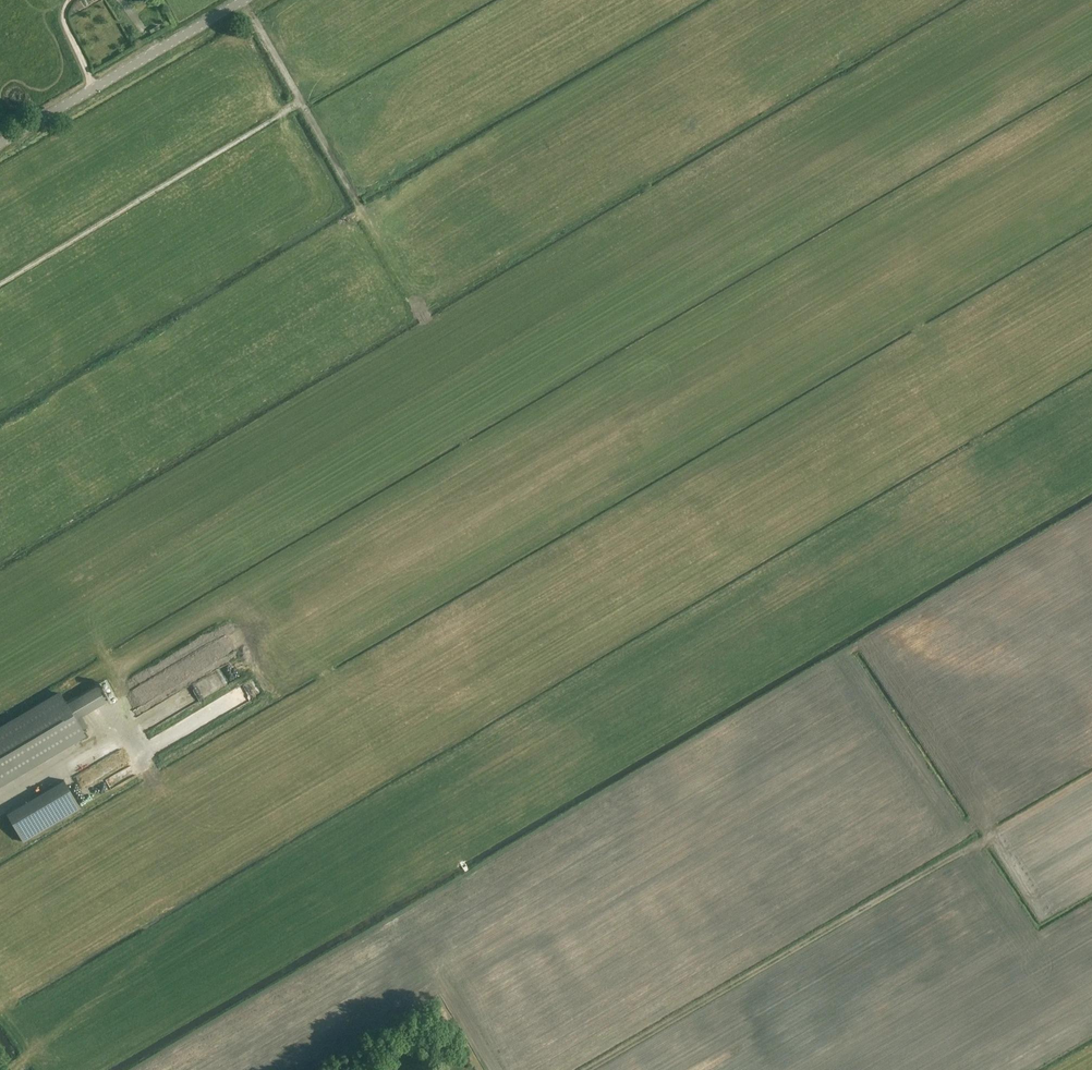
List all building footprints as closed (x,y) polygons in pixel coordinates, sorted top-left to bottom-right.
[(74,693),(77,700),(82,698),(84,704),(107,694),(100,677),(78,687),(80,691),(74,693)] [(0,728),(0,784),(84,734),(60,693),(0,728)] [(222,713),(241,707),(236,694),(217,700),(222,713)] [(63,781),(9,813),(24,839),(79,807),(63,781)]
